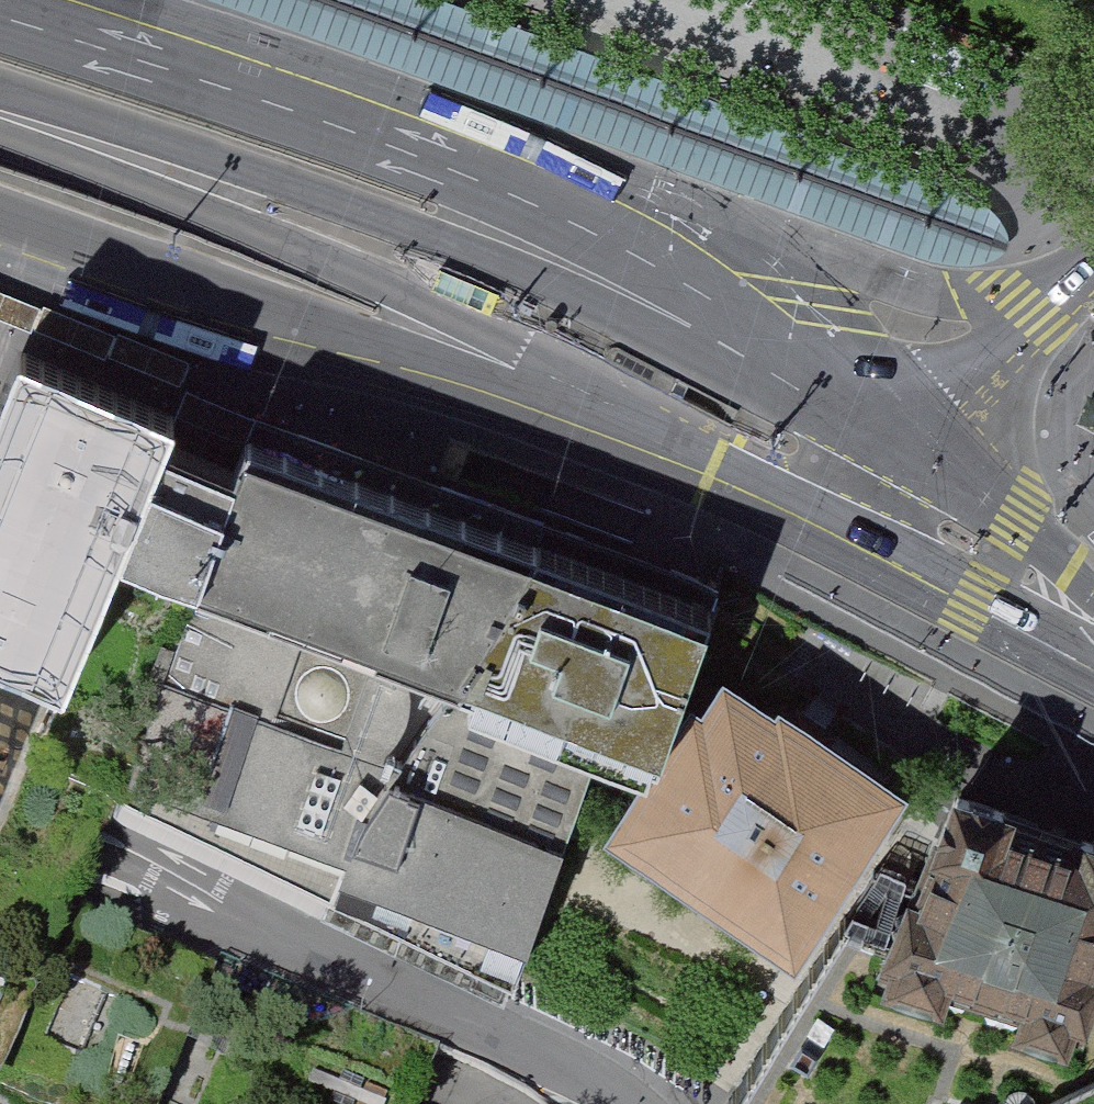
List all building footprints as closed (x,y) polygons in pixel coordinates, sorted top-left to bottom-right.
[(426,0),(183,0),(449,94),(579,139),(936,269),(951,274),(984,270),(994,268),(1011,254),(1000,227),(965,198),(426,0)] [(66,683),(118,547),(166,436),(175,411),(11,350),(0,378),(0,658),(66,683)] [(237,464),(166,436),(118,547),(193,576),(237,464)] [(702,614),(246,440),(237,464),(193,576),(208,582),(480,684),(478,695),(476,700),(591,745),(604,750),(644,765),(702,614)] [(208,582),(134,775),(354,859),(363,828),(462,691),(478,695),(480,684),(208,582)] [(697,710),(612,831),(796,958),(909,797),(785,711),(779,718),(728,683),(705,716),(697,710)] [(476,700),(478,695),(462,691),(363,828),(354,859),(338,906),(513,991),(520,974),(604,750),(591,745),(476,700)] [(1066,1026),(1093,957),(1093,857),(967,815),(892,973),(1066,1026)] [(739,1103),(984,1103),(985,1101),(993,1103),(1093,1103),(1093,957),(1066,1026),(892,973),(846,955),(739,1103)]
